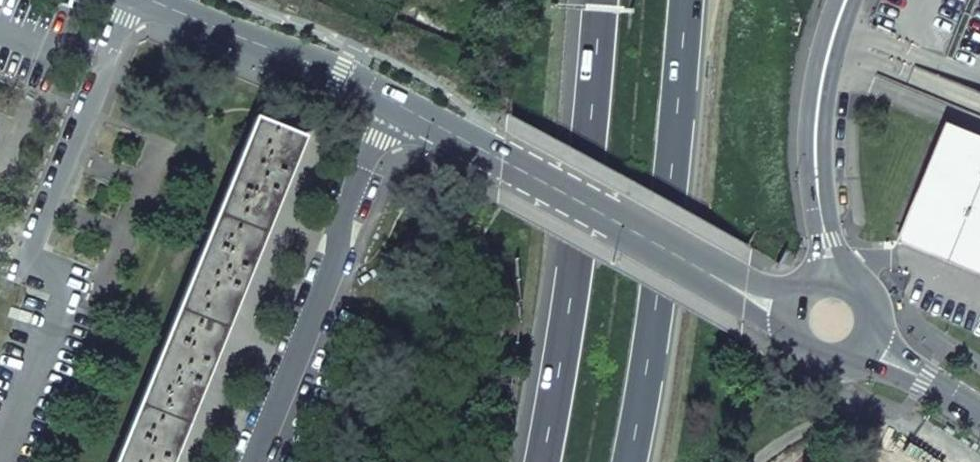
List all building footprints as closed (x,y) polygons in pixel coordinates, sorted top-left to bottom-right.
[(948,130),(905,233),(979,263),(979,143),(948,130)]
